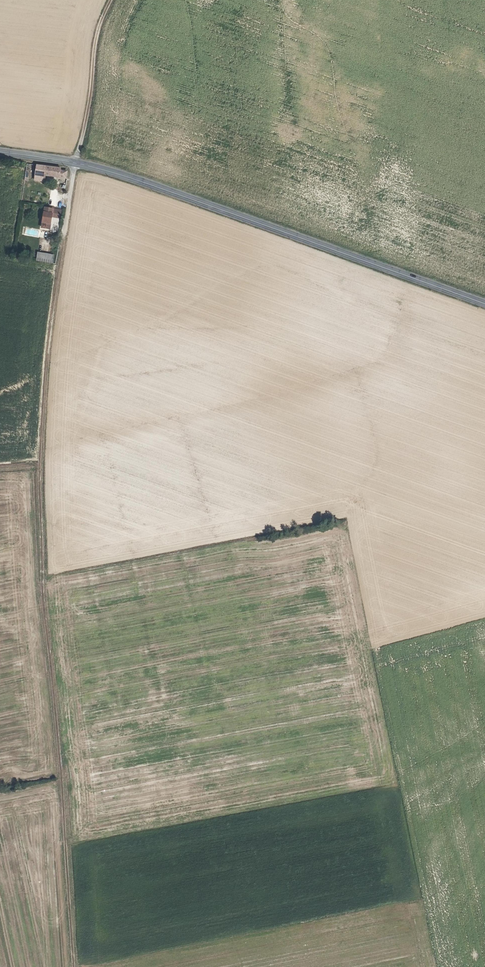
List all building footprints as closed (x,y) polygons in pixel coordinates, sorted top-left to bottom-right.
[(62,168),(38,164),(38,166),(37,177),(36,185),(43,185),(43,183),(45,183),(46,177),(66,179),(67,170),(62,169),(62,168)] [(37,177),(38,166),(31,165),(29,176),(37,177)] [(54,210),(55,210),(56,207),(51,206),(51,210),(46,209),(43,229),(51,230),(53,216),(54,210)] [(38,237),(40,230),(25,227),(24,234),(38,237)] [(36,251),(35,259),(51,262),(52,254),(36,251)]
